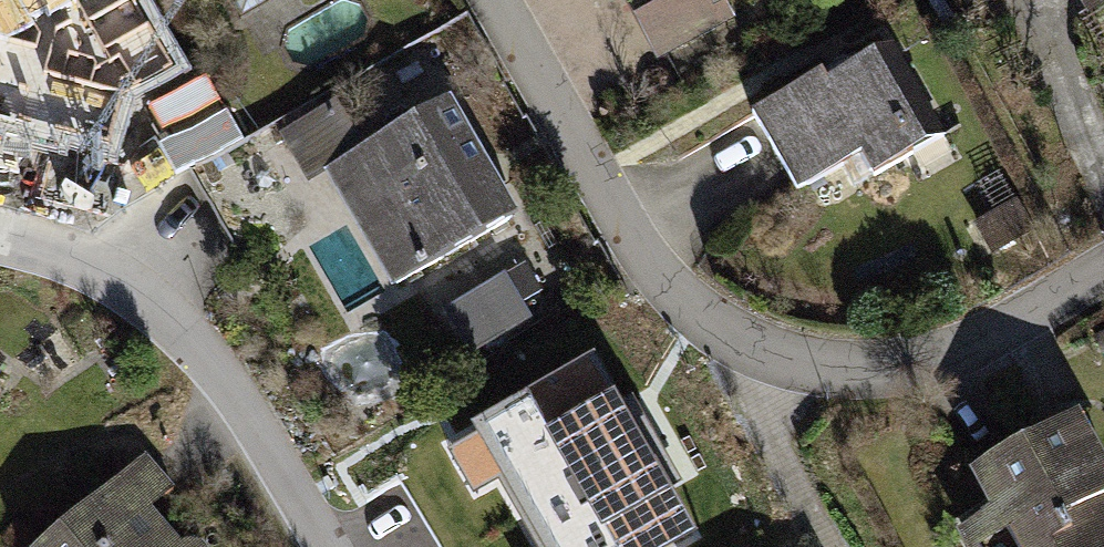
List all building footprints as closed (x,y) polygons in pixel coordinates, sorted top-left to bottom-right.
[(655,60),(735,16),(726,0),(622,0),(655,60)] [(1082,13),(1103,0),(1074,0),(1082,13)] [(109,36),(6,12),(0,36),(0,113),(86,133),(109,36)] [(752,109),(797,187),(861,151),(874,172),(928,141),(874,47),(827,73),(824,68),(752,109)] [(394,283),(514,216),(448,98),(328,165),(394,283)] [(1013,200),(971,222),(989,255),(1031,232),(1013,200)] [(514,272),(445,304),(466,350),(535,318),(514,272)] [(590,363),(476,429),(525,514),(640,449),(590,363)] [(1100,499),(1103,497),(1103,463),(1076,413),(965,475),(984,509),(951,528),(962,546),(1103,546),(1103,505),(1100,499)] [(525,514),(544,546),(669,546),(689,536),(640,449),(525,514)] [(141,451),(29,546),(207,546),(199,538),(186,535),(179,541),(149,506),(172,486),(141,451)]
